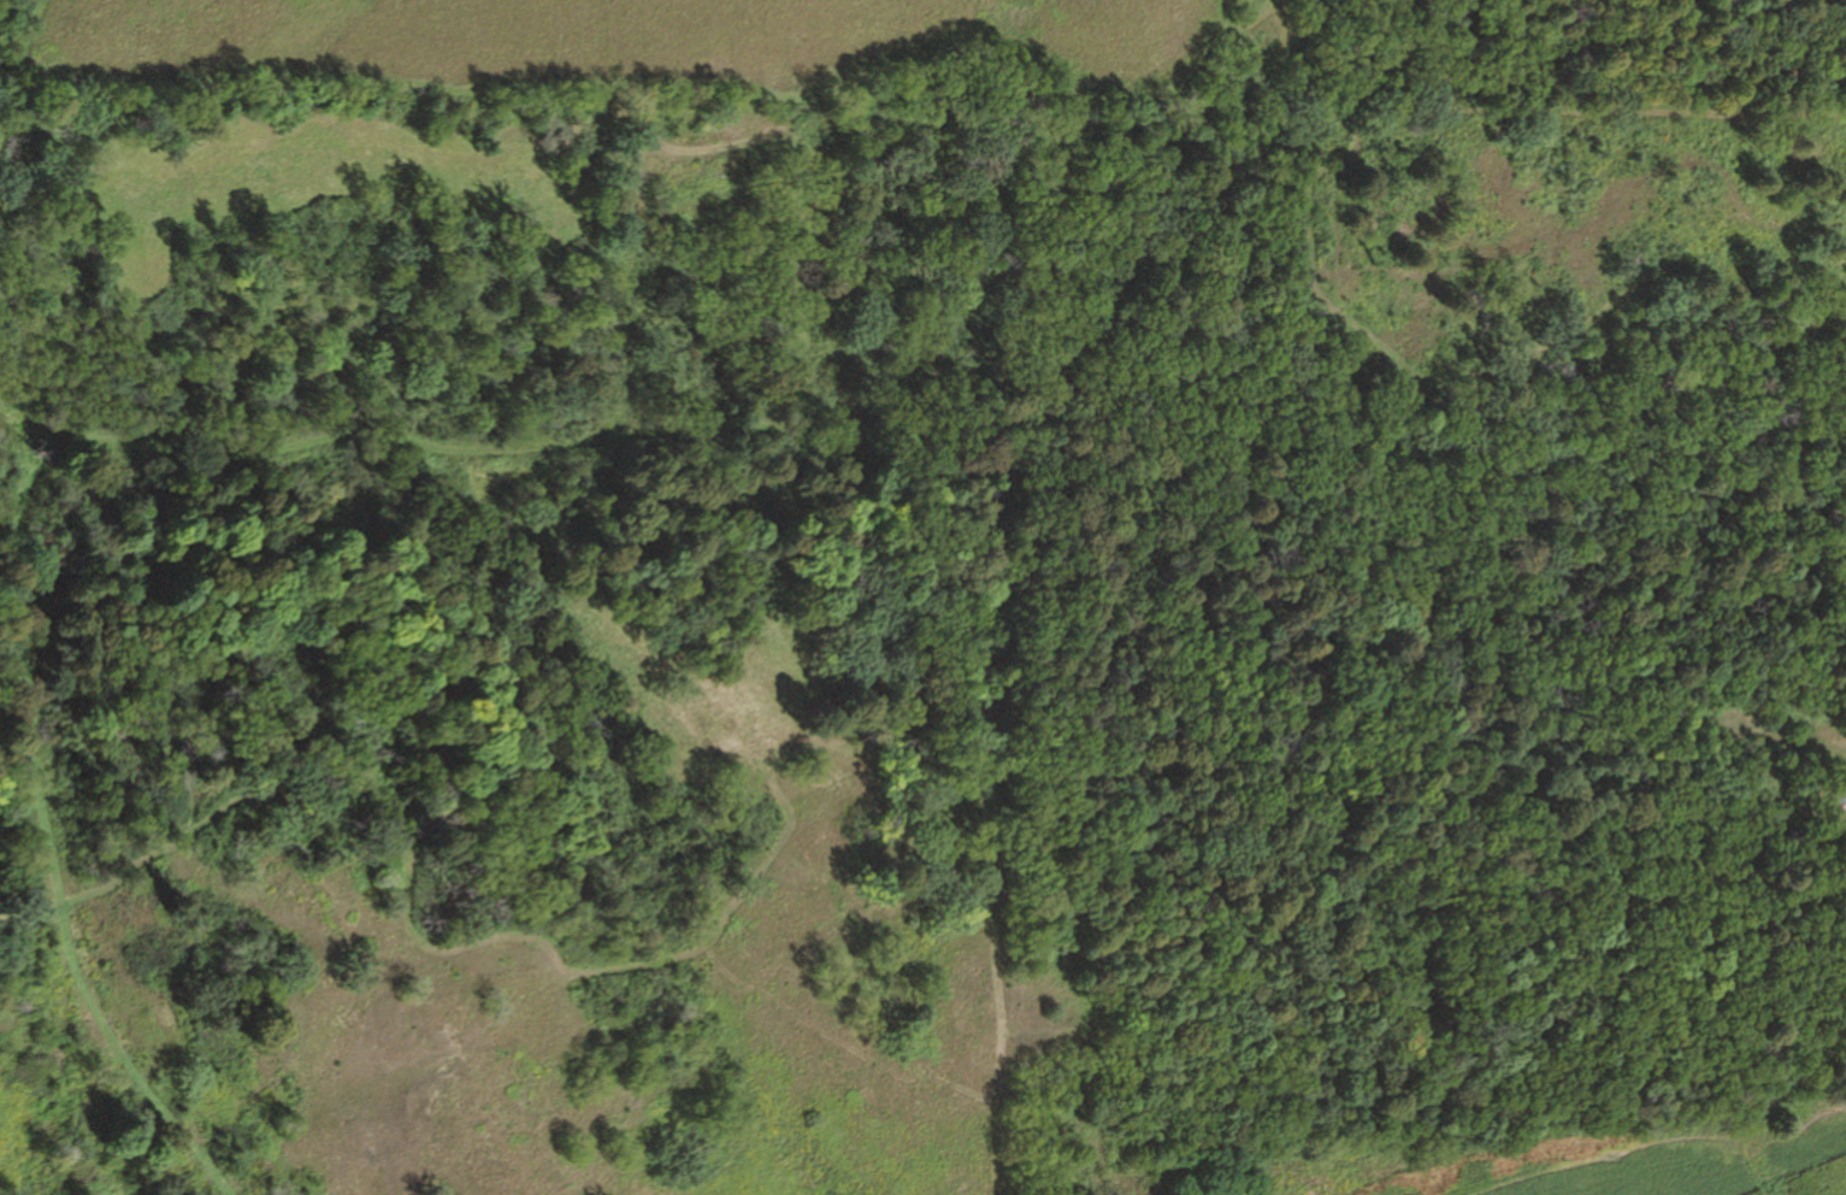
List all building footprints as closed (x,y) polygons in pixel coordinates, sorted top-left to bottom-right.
[(1800,832),(1789,832),(1789,843),(1800,843),(1800,832)]
